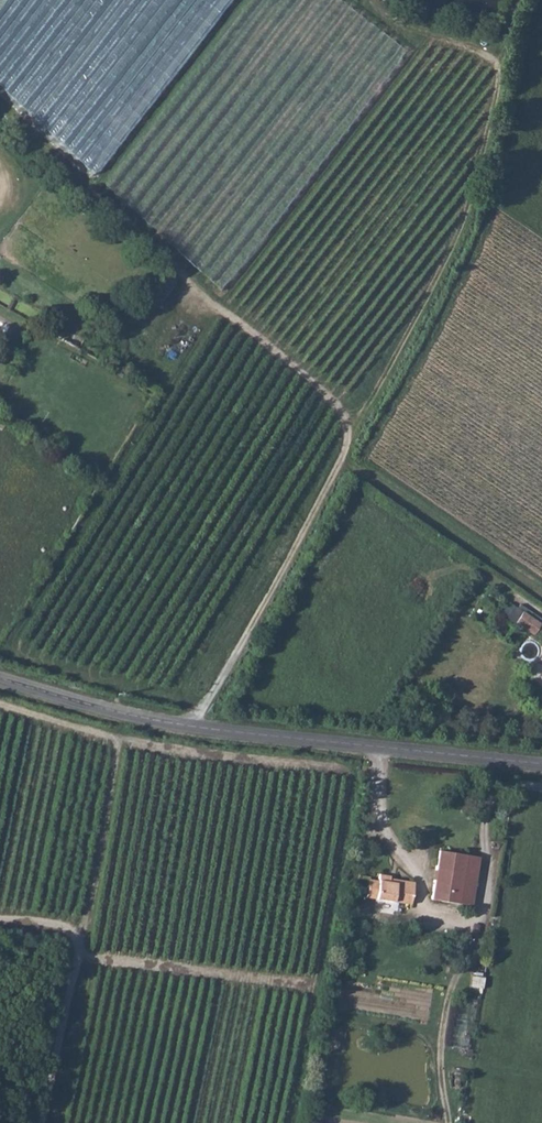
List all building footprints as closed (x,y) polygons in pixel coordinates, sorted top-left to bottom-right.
[(0,7),(0,87),(47,129),(54,122),(47,116),(56,116),(56,101),(67,89),(65,81),(70,80),(69,75),(69,74),(68,61),(72,58),(67,43),(72,38),(67,25),(71,21),(67,18),(74,15),(68,10),(68,4),(63,0),(6,0),(0,7)] [(502,613),(514,621),(522,610),(509,602),(502,613)] [(516,620),(534,632),(541,621),(523,609),(516,620)] [(427,899),(474,906),(480,859),(434,849),(427,899)] [(369,899),(411,905),(415,883),(401,880),(400,882),(392,881),(393,877),(383,875),(382,882),(372,881),(369,899)]
